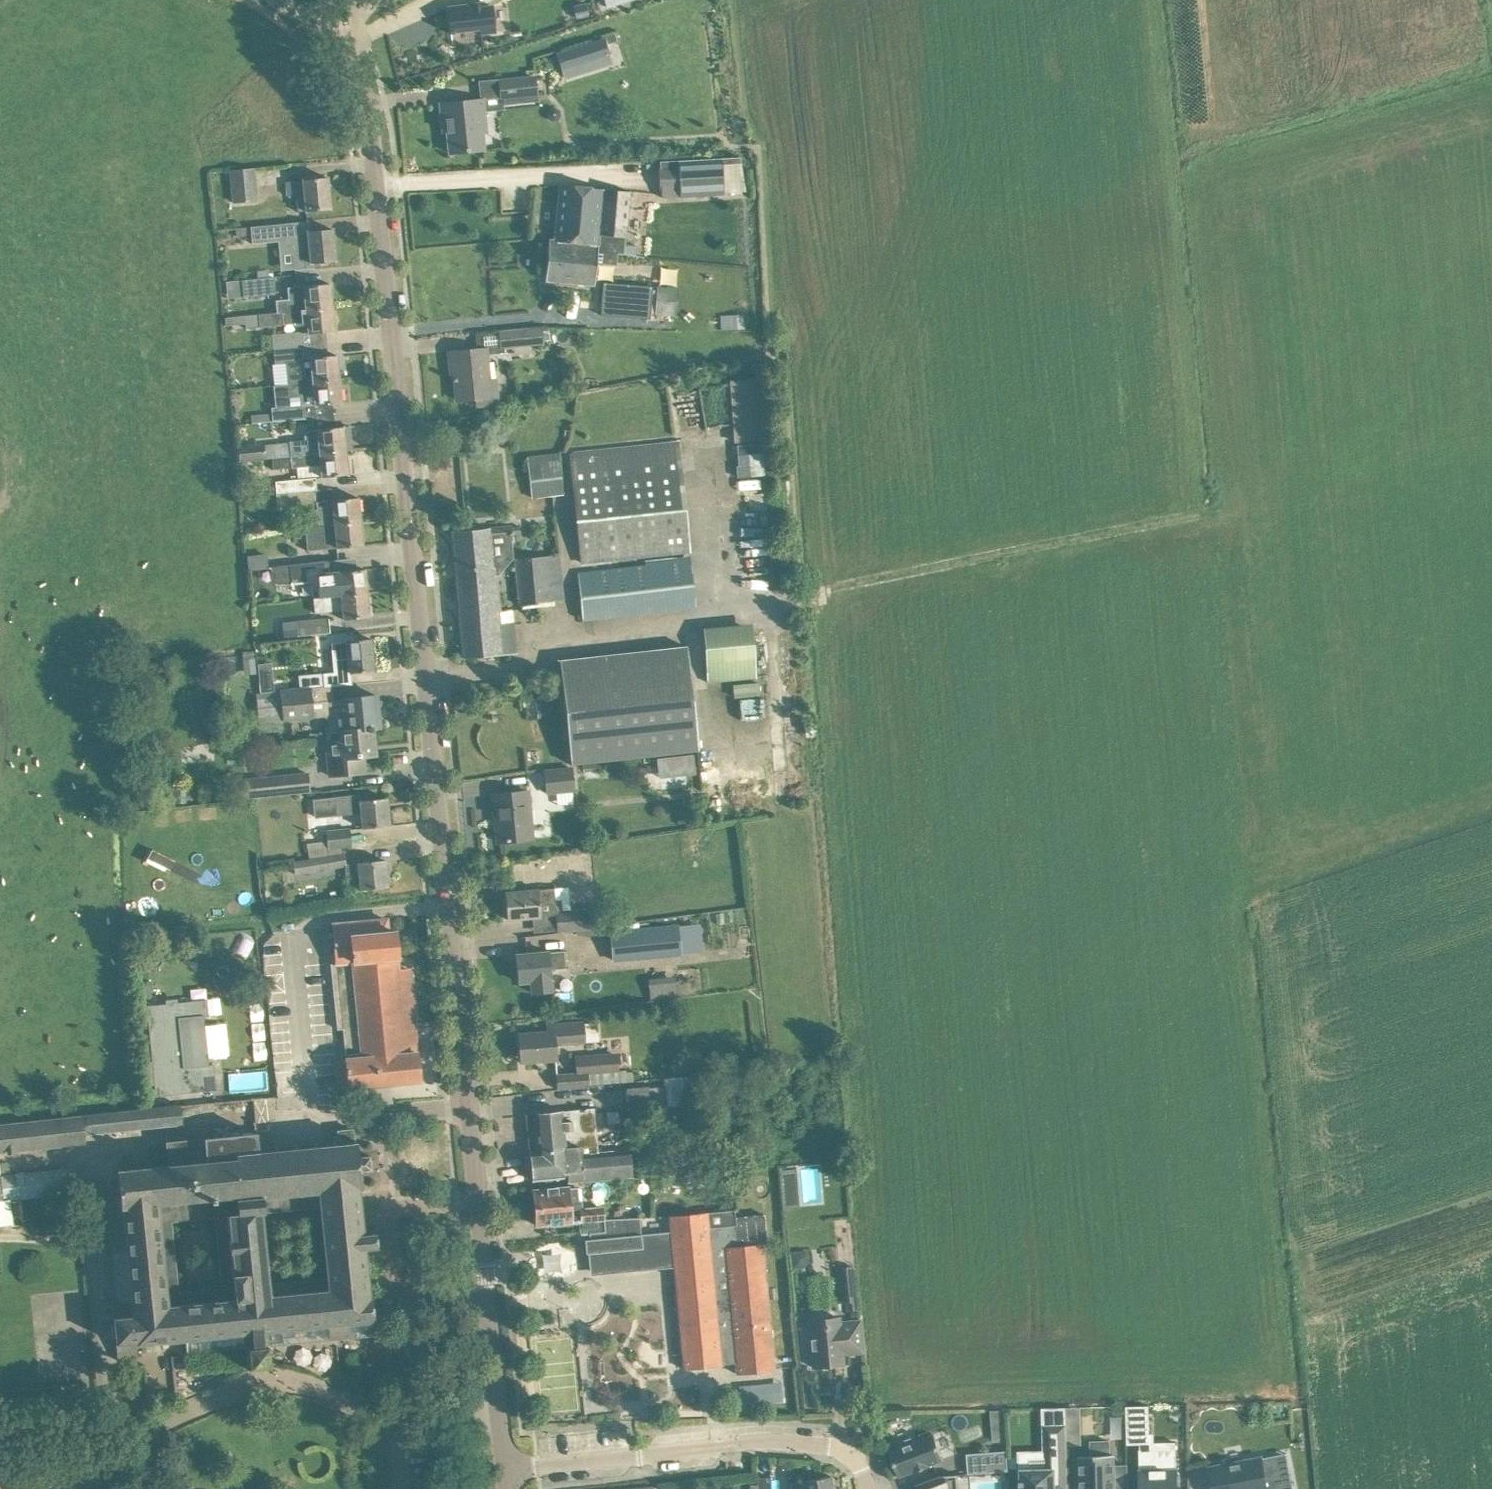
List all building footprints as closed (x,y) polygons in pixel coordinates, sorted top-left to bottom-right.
[(573,17),(585,12),(581,0),(572,0),(567,2),(573,17)] [(480,33),(495,31),(492,6),(480,7),(479,4),(467,5),(448,7),(451,34),(453,34),(453,31),(480,28),(480,33)] [(557,54),(562,70),(592,60),(594,68),(611,63),(603,40),(557,54)] [(498,78),(500,100),(538,96),(536,74),(498,78)] [(484,149),(481,117),(484,116),(483,99),(440,103),(442,120),(446,120),(449,152),(484,149)] [(547,112),(547,113),(547,115),(548,116),(548,117),(549,118),(550,119),(551,119),(552,120),(554,120),(555,120),(556,119),(557,119),(558,118),(559,117),(560,116),(560,115),(560,113),(560,112),(560,111),(559,110),(559,109),(558,108),(557,107),(556,107),(554,107),(553,107),(552,107),(551,107),(550,108),(549,109),(548,110),(548,111),(547,112)] [(723,193),(722,164),(721,158),(660,161),(659,161),(660,169),(658,169),(659,189),(661,189),(661,197),(723,193)] [(229,170),(232,203),(258,200),(255,167),(229,170)] [(296,194),(298,211),(305,210),(305,211),(330,209),(327,177),(302,179),(302,180),(294,180),(295,181),(285,182),(286,195),(296,194)] [(560,185),(554,240),(598,244),(599,233),(624,236),(629,191),(580,187),(560,185)] [(250,226),(252,244),(291,240),(308,238),(307,231),(308,231),(307,220),(250,226)] [(311,268),(311,262),(335,260),(332,228),(308,231),(307,231),(308,238),(291,240),(294,270),(311,268)] [(554,240),(549,239),(545,279),(565,281),(593,283),(596,251),(623,253),(624,236),(599,233),(598,244),(554,240)] [(241,280),(243,296),(275,293),(273,276),(241,280)] [(655,284),(607,281),(605,314),(653,317),(655,284)] [(274,299),(276,312),(281,311),(305,309),(331,307),(329,283),(287,287),(288,298),(274,299)] [(749,284),(739,285),(740,300),(749,299),(749,284)] [(669,287),(657,286),(655,309),(655,312),(667,313),(669,287)] [(334,331),(331,307),(305,309),(281,311),(276,312),(244,315),(245,327),(306,321),(307,333),(334,331)] [(541,341),(550,340),(549,329),(540,330),(540,327),(499,331),(501,347),(542,343),(541,341)] [(272,337),(273,348),(301,345),(300,334),(272,337)] [(302,358),(301,345),(273,348),(275,363),(286,362),(288,383),(312,381),(338,378),(336,354),(302,358)] [(477,349),(450,352),(451,369),(454,369),(455,378),(452,378),(452,381),(456,381),(457,399),(475,398),(476,407),(500,405),(497,378),(488,379),(485,354),(485,348),(484,348),(477,349)] [(341,402),(338,378),(312,381),(288,383),(289,396),(300,395),(301,404),(301,406),(306,405),(341,402)] [(730,380),(734,442),(765,440),(761,378),(730,380)] [(306,405),(301,406),(301,404),(271,407),(271,413),(251,415),(251,422),(308,417),(306,405)] [(319,453),(345,450),(351,449),(349,425),(309,429),(304,435),(304,439),(289,440),(289,441),(290,455),(319,453)] [(276,456),(275,443),(264,444),(264,442),(238,444),(239,459),(239,460),(272,457),(272,456),(276,456)] [(569,454),(581,562),(690,550),(678,442),(569,454)] [(737,477),(762,474),(759,449),(734,452),(737,477)] [(272,456),(272,457),(273,469),(319,464),(320,477),(348,474),(345,450),(319,453),(290,455),(276,456),(272,456)] [(526,455),(531,498),(564,494),(559,452),(526,455)] [(275,481),(275,492),(319,488),(318,477),(275,481)] [(316,505),(318,525),(360,521),(358,497),(320,500),(319,488),(275,492),(276,508),(316,505)] [(360,521),(318,525),(305,526),(307,550),(362,545),(360,521)] [(512,621),(499,622),(494,567),(503,566),(511,557),(510,540),(513,540),(512,534),(520,533),(519,526),(512,526),(512,525),(452,531),(463,657),(515,653),(512,621)] [(267,554),(247,556),(248,569),(268,567),(267,554)] [(538,559),(515,561),(519,606),(562,601),(558,557),(538,559)] [(325,560),(289,564),(291,582),(291,584),(312,582),(313,582),(327,580),(326,572),(325,560)] [(644,566),(577,573),(582,618),(695,605),(691,561),(644,566)] [(313,582),(312,582),(313,597),(367,593),(365,569),(356,569),(338,571),(326,572),(327,580),(313,582)] [(367,593),(313,597),(315,612),(342,610),(343,619),(369,616),(367,593)] [(266,604),(252,605),(254,619),(262,618),(267,612),(266,604)] [(328,617),(295,621),(296,636),(330,632),(328,617)] [(756,677),(752,630),(703,635),(707,682),(756,677)] [(348,659),(349,672),(374,670),(371,638),(346,640),(347,641),(331,643),(332,660),(348,659)] [(559,660),(571,764),(698,750),(687,646),(559,660)] [(299,674),(299,688),(310,687),(331,685),(330,672),(299,674)] [(273,676),(259,678),(260,692),(274,690),(273,676)] [(734,684),(734,696),(759,694),(758,682),(734,684)] [(310,687),(299,688),(280,689),(280,690),(256,692),(258,719),(312,714),(310,687)] [(327,719),(328,731),(367,728),(367,731),(372,730),(372,727),(379,727),(377,695),(343,697),(343,698),(312,700),(313,717),(324,717),(327,719)] [(367,728),(328,731),(328,740),(326,740),(329,775),(364,772),(363,755),(375,754),(373,739),(375,739),(374,730),(372,730),(367,731),(367,728)] [(545,770),(547,792),(573,790),(571,767),(545,770)] [(253,778),(255,796),(309,790),(307,773),(253,778)] [(493,794),(498,841),(532,838),(527,790),(493,794)] [(312,799),(314,817),(361,812),(363,828),(389,825),(386,797),(361,800),(360,793),(312,799)] [(307,843),(309,858),(342,853),(341,846),(351,845),(349,829),(326,831),(327,839),(307,843)] [(309,858),(292,861),(294,875),(346,866),(344,853),(342,853),(309,858)] [(358,862),(361,889),(387,887),(384,859),(358,862)] [(562,909),(561,899),(555,900),(554,888),(525,890),(505,892),(508,919),(540,916),(556,915),(556,910),(562,909)] [(556,910),(557,931),(600,927),(598,906),(556,910)] [(335,1061),(338,1088),(420,1080),(409,969),(397,970),(396,957),(398,957),(395,931),(387,932),(386,919),(332,924),(336,963),(330,964),(337,1029),(343,1028),(346,1059),(345,1059),(345,1060),(335,1061)] [(679,953),(676,925),(610,932),(613,960),(679,953)] [(549,969),(565,968),(564,950),(516,955),(518,982),(531,981),(532,992),(551,991),(549,969)] [(674,981),(648,982),(649,997),(675,996),(674,981)] [(146,1005),(152,1060),(142,1061),(145,1086),(154,1085),(155,1095),(216,1089),(213,1064),(208,1064),(203,1015),(208,1015),(207,999),(178,1002),(177,997),(165,999),(165,1003),(146,1005)] [(547,1032),(518,1035),(521,1061),(556,1057),(554,1043),(585,1040),(583,1021),(546,1025),(547,1032)] [(577,1072),(556,1074),(557,1089),(588,1086),(588,1084),(626,1081),(625,1069),(617,1070),(615,1054),(576,1057),(577,1072)] [(648,1088),(647,1087),(626,1089),(629,1115),(650,1113),(649,1107),(665,1105),(666,1106),(667,1106),(667,1107),(685,1105),(682,1075),(663,1078),(664,1087),(648,1088)] [(84,1142),(83,1134),(182,1123),(180,1105),(0,1124),(0,1151),(84,1142)] [(526,1115),(529,1152),(565,1148),(597,1144),(593,1107),(562,1111),(562,1110),(533,1113),(534,1114),(526,1115)] [(166,1141),(168,1165),(168,1166),(207,1162),(211,1196),(210,1196),(211,1204),(358,1190),(359,1190),(359,1186),(360,1186),(358,1172),(372,1171),(371,1155),(357,1157),(355,1142),(354,1142),(353,1129),(337,1130),(338,1140),(257,1148),(256,1132),(166,1141)] [(565,1148),(529,1152),(532,1180),(567,1177),(567,1182),(632,1177),(629,1149),(596,1153),(595,1145),(597,1145),(597,1144),(565,1148)] [(330,1340),(350,1338),(349,1323),(372,1320),(370,1296),(369,1296),(364,1247),(376,1246),(374,1232),(363,1233),(358,1190),(211,1204),(210,1196),(211,1196),(207,1162),(168,1166),(168,1165),(117,1170),(121,1205),(124,1230),(109,1232),(111,1252),(126,1250),(132,1315),(112,1317),(115,1343),(135,1341),(135,1344),(184,1339),(186,1353),(248,1347),(250,1367),(269,1365),(267,1345),(262,1346),(261,1331),(269,1330),(270,1338),(278,1337),(277,1330),(329,1325),(330,1340)] [(783,1209),(799,1207),(795,1165),(780,1167),(783,1209)] [(568,1186),(533,1190),(536,1225),(579,1221),(580,1233),(588,1232),(604,1231),(603,1219),(602,1207),(581,1209),(580,1201),(577,1201),(576,1188),(568,1189),(568,1186)] [(10,1200),(8,1200),(10,1223),(10,1225),(22,1224),(20,1199),(10,1200)] [(603,1219),(604,1231),(588,1232),(589,1239),(584,1239),(586,1253),(591,1252),(593,1271),(622,1268),(623,1271),(657,1268),(656,1265),(674,1263),(685,1369),(720,1366),(720,1360),(729,1359),(729,1363),(736,1362),(737,1374),(773,1370),(760,1243),(767,1242),(764,1213),(735,1216),(734,1209),(670,1215),(671,1230),(641,1233),(639,1217),(603,1219)] [(857,1300),(854,1266),(837,1268),(840,1294),(845,1294),(845,1301),(857,1300)] [(808,1320),(813,1367),(842,1364),(841,1350),(846,1350),(847,1353),(861,1351),(860,1331),(859,1321),(839,1323),(838,1317),(808,1320)] [(1149,1405),(1126,1406),(1127,1444),(1129,1444),(1129,1443),(1139,1442),(1139,1444),(1150,1443),(1149,1405)] [(1198,1405),(1188,1405),(1188,1419),(1198,1419),(1198,1405)] [(1054,1482),(1068,1482),(1066,1408),(1044,1409),(1046,1465),(1029,1465),(1029,1470),(1020,1470),(1020,1485),(1023,1485),(1023,1488),(1054,1488),(1054,1482)] [(889,1450),(899,1476),(914,1471),(914,1472),(930,1466),(930,1465),(944,1459),(934,1433),(914,1441),(913,1437),(898,1442),(900,1446),(889,1450)] [(1080,1488),(1128,1488),(1127,1465),(1114,1466),(1114,1454),(1109,1454),(1109,1441),(1091,1442),(1091,1455),(1079,1455),(1080,1488)] [(1177,1457),(1156,1457),(1156,1448),(1139,1449),(1140,1488),(1178,1488),(1177,1457)] [(967,1453),(968,1473),(1007,1470),(1006,1450),(967,1453)] [(1261,1457),(1210,1467),(1214,1488),(1267,1488),(1261,1457)] [(957,1474),(939,1475),(926,1480),(930,1488),(958,1488),(957,1474)] [(830,1475),(790,1483),(791,1488),(832,1488),(830,1475)] [(757,1488),(770,1488),(770,1477),(756,1477),(757,1488)]
